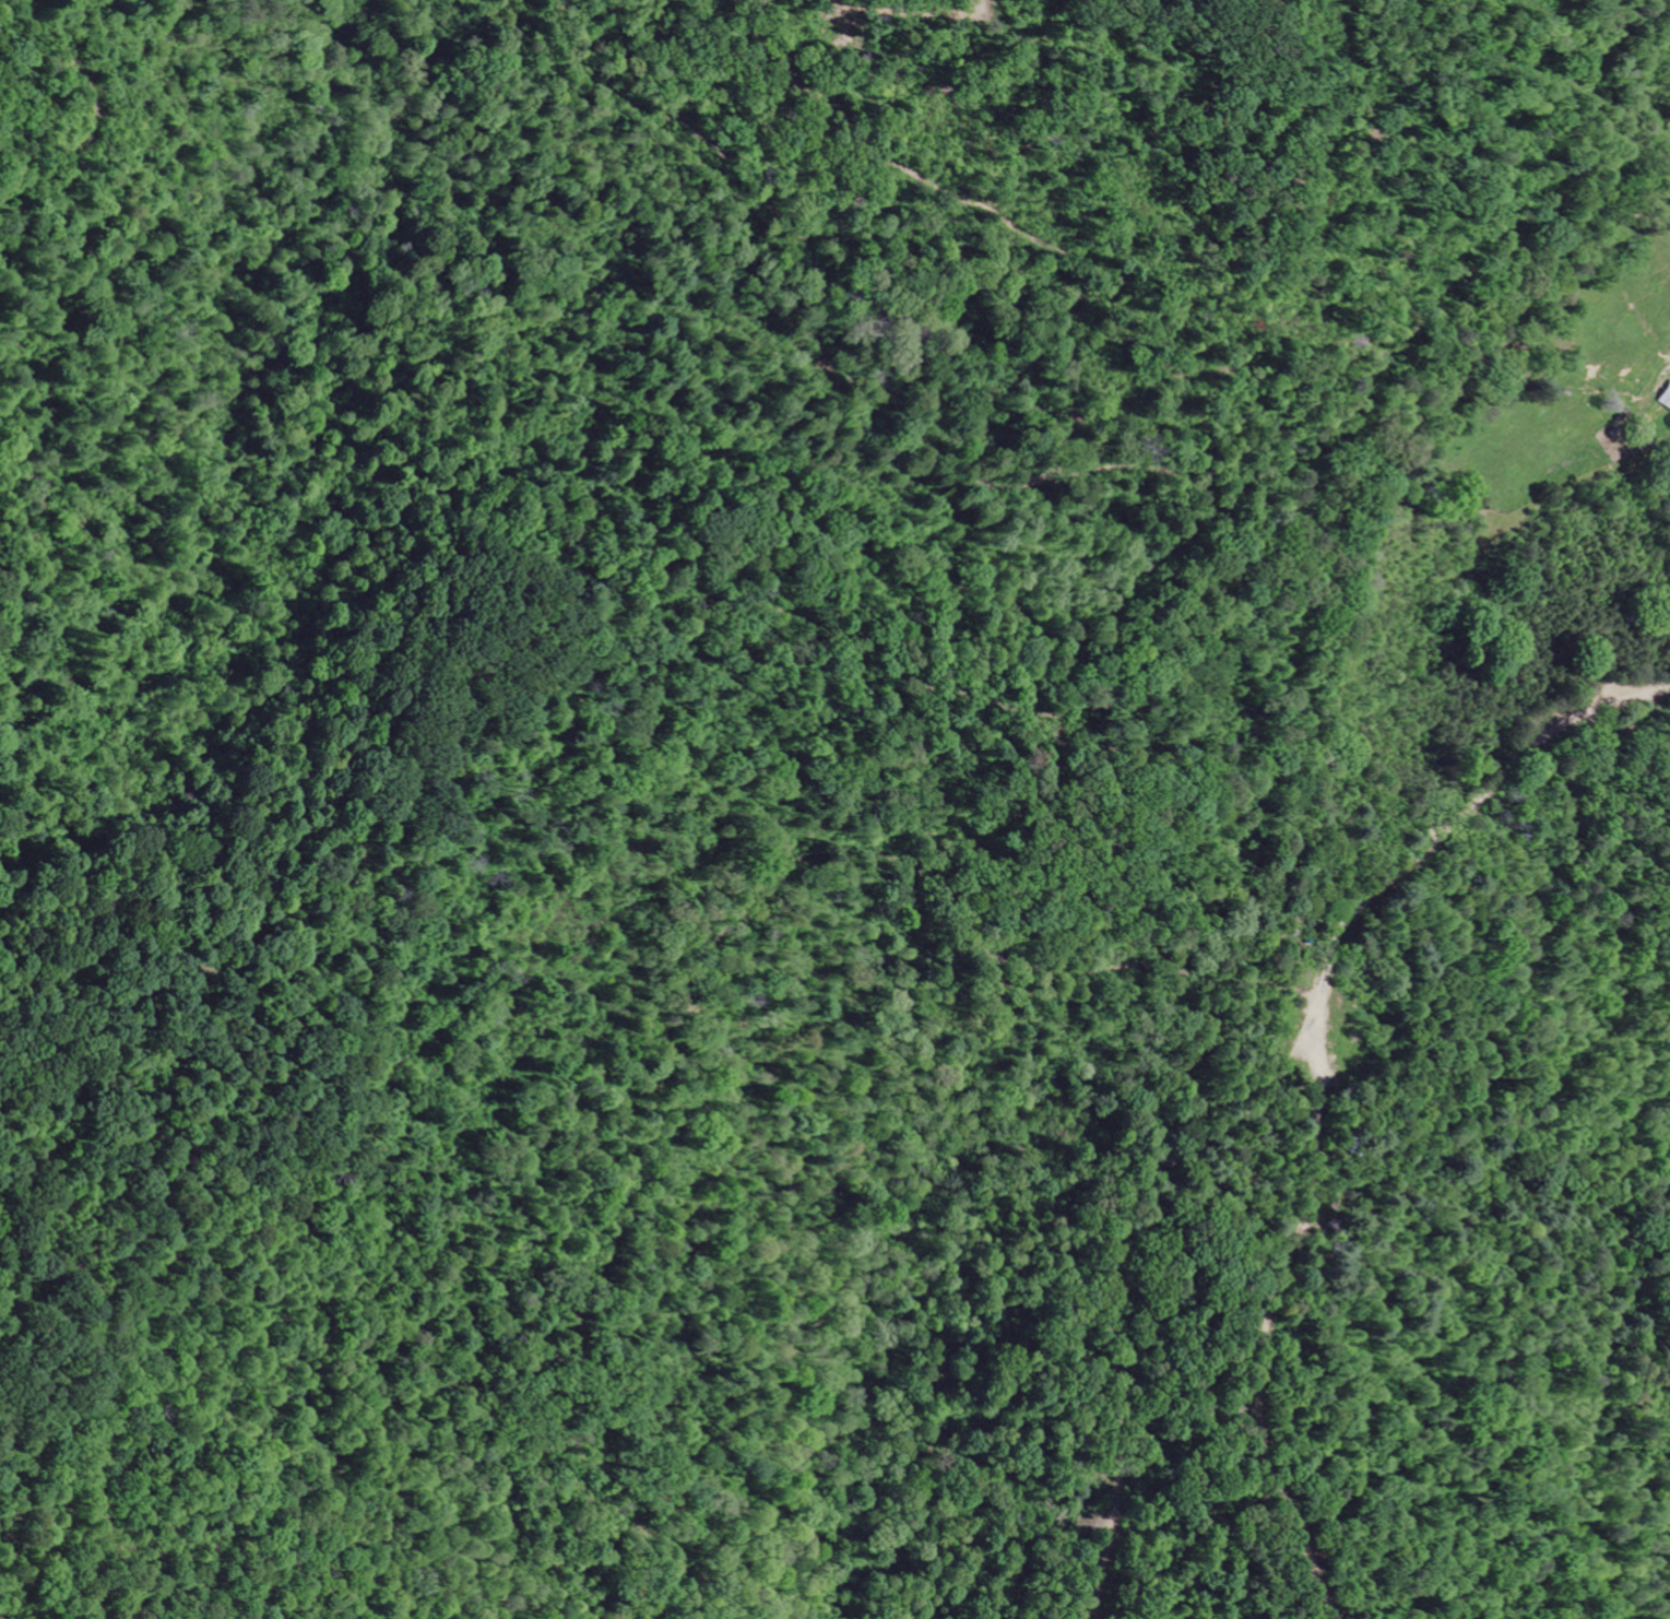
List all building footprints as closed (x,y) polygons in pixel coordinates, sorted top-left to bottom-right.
[(1662,402),(1669,407),(1669,388),(1662,402)]
